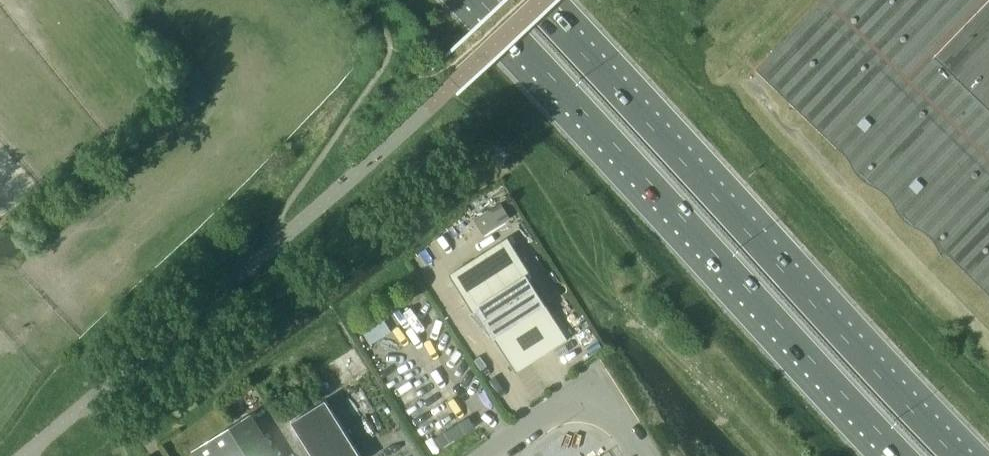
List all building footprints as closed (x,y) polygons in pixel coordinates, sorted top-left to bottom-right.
[(756,68),(842,152),(846,157),(849,162),(851,165),(852,168),(854,171),(856,174),(859,176),(861,179),(864,181),(867,183),(870,185),(876,187),(879,189),(882,191),(884,193),(887,195),(889,198),(891,200),(892,203),(895,209),(897,212),(899,215),(901,217),(904,220),(906,222),(909,224),(912,226),(918,229),(921,230),(924,232),(927,234),(929,236),(931,239),(933,241),(935,244),(937,247),(938,250),(939,253),(941,253),(940,250),(943,249),(988,293),(988,0),(821,0),(756,68)] [(474,221),(476,223),(484,235),(511,217),(501,203),(474,221)] [(491,340),(494,337),(515,371),(567,338),(544,302),(547,300),(532,277),(533,277),(508,238),(450,275),(473,312),(469,316),(482,331),(484,329),(491,340)] [(383,317),(362,330),(370,344),(391,331),(383,317)] [(326,400),(291,421),(313,455),(361,455),(326,400)] [(192,450),(195,455),(278,455),(251,413),(192,450)]
